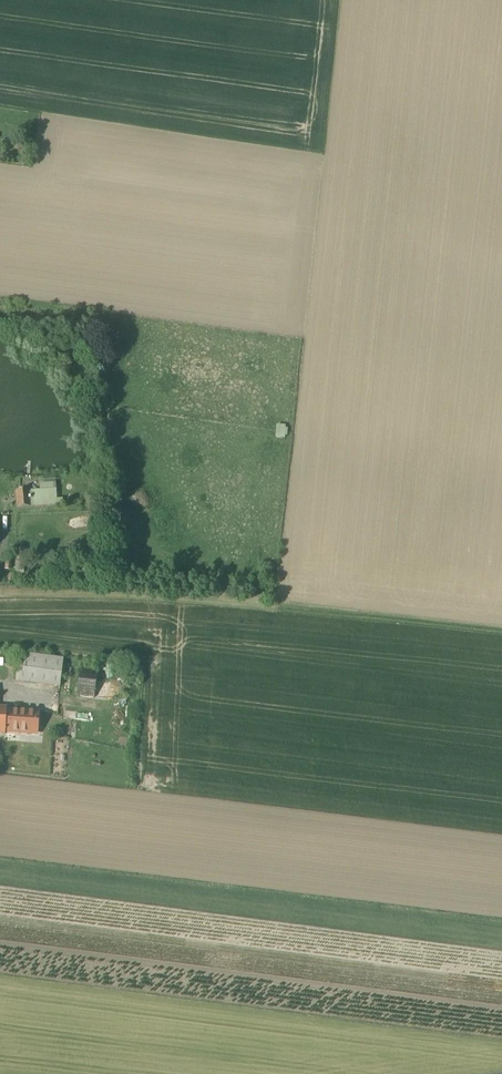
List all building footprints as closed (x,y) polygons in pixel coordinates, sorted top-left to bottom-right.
[(275,438),(285,438),(285,426),(275,425),(275,438)] [(38,488),(15,492),(16,507),(27,507),(63,505),(62,499),(56,500),(55,481),(37,482),(38,488)] [(63,658),(16,652),(12,685),(60,691),(63,658)] [(96,675),(76,674),(74,698),(95,700),(96,675)] [(36,736),(37,710),(2,708),(2,693),(0,692),(0,734),(36,736)]
